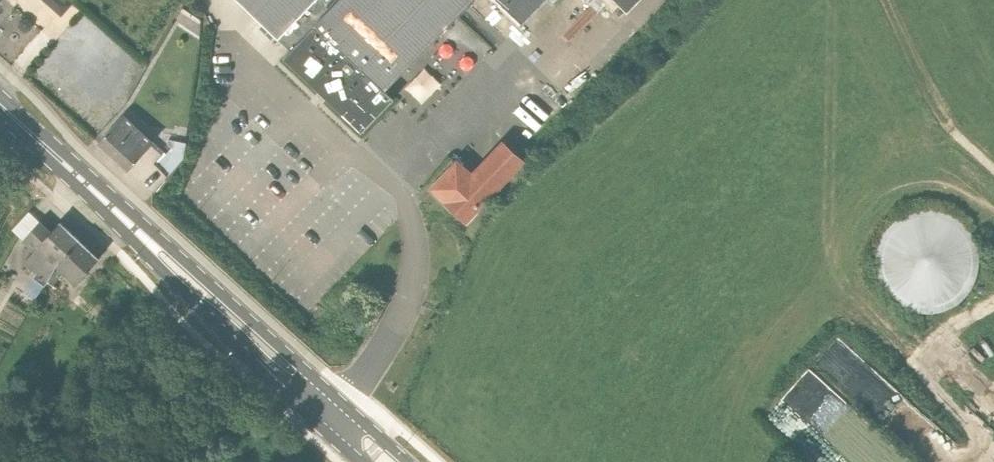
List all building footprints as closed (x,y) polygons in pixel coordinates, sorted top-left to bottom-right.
[(61,16),(71,5),(65,0),(42,0),(61,16)] [(284,44),(290,50),(283,57),(319,92),(316,95),(317,95),(319,92),(322,95),(325,98),(322,101),(323,101),(326,99),(362,133),(364,131),(393,100),(393,101),(395,99),(385,90),(458,15),(472,0),(237,0),(284,44)] [(521,25),(545,0),(495,0),(521,25)] [(627,11),(638,0),(616,0),(627,11)] [(429,66),(411,85),(427,101),(446,83),(429,66)] [(124,116),(123,116),(112,128),(99,142),(128,170),(153,144),(124,116)] [(160,158),(170,174),(183,159),(187,142),(175,140),(173,152),(171,154),(169,152),(160,158)] [(460,161),(452,169),(440,183),(450,193),(447,196),(445,198),(449,202),(467,219),(481,205),(520,165),(524,159),(503,140),(472,172),(460,161)] [(40,221),(23,239),(34,249),(25,261),(39,271),(35,277),(42,282),(56,266),(57,265),(80,240),(61,222),(51,232),(40,221)] [(98,257),(80,241),(57,265),(42,282),(45,285),(39,292),(49,298),(65,275),(73,282),(75,280),(77,282),(98,257)]
